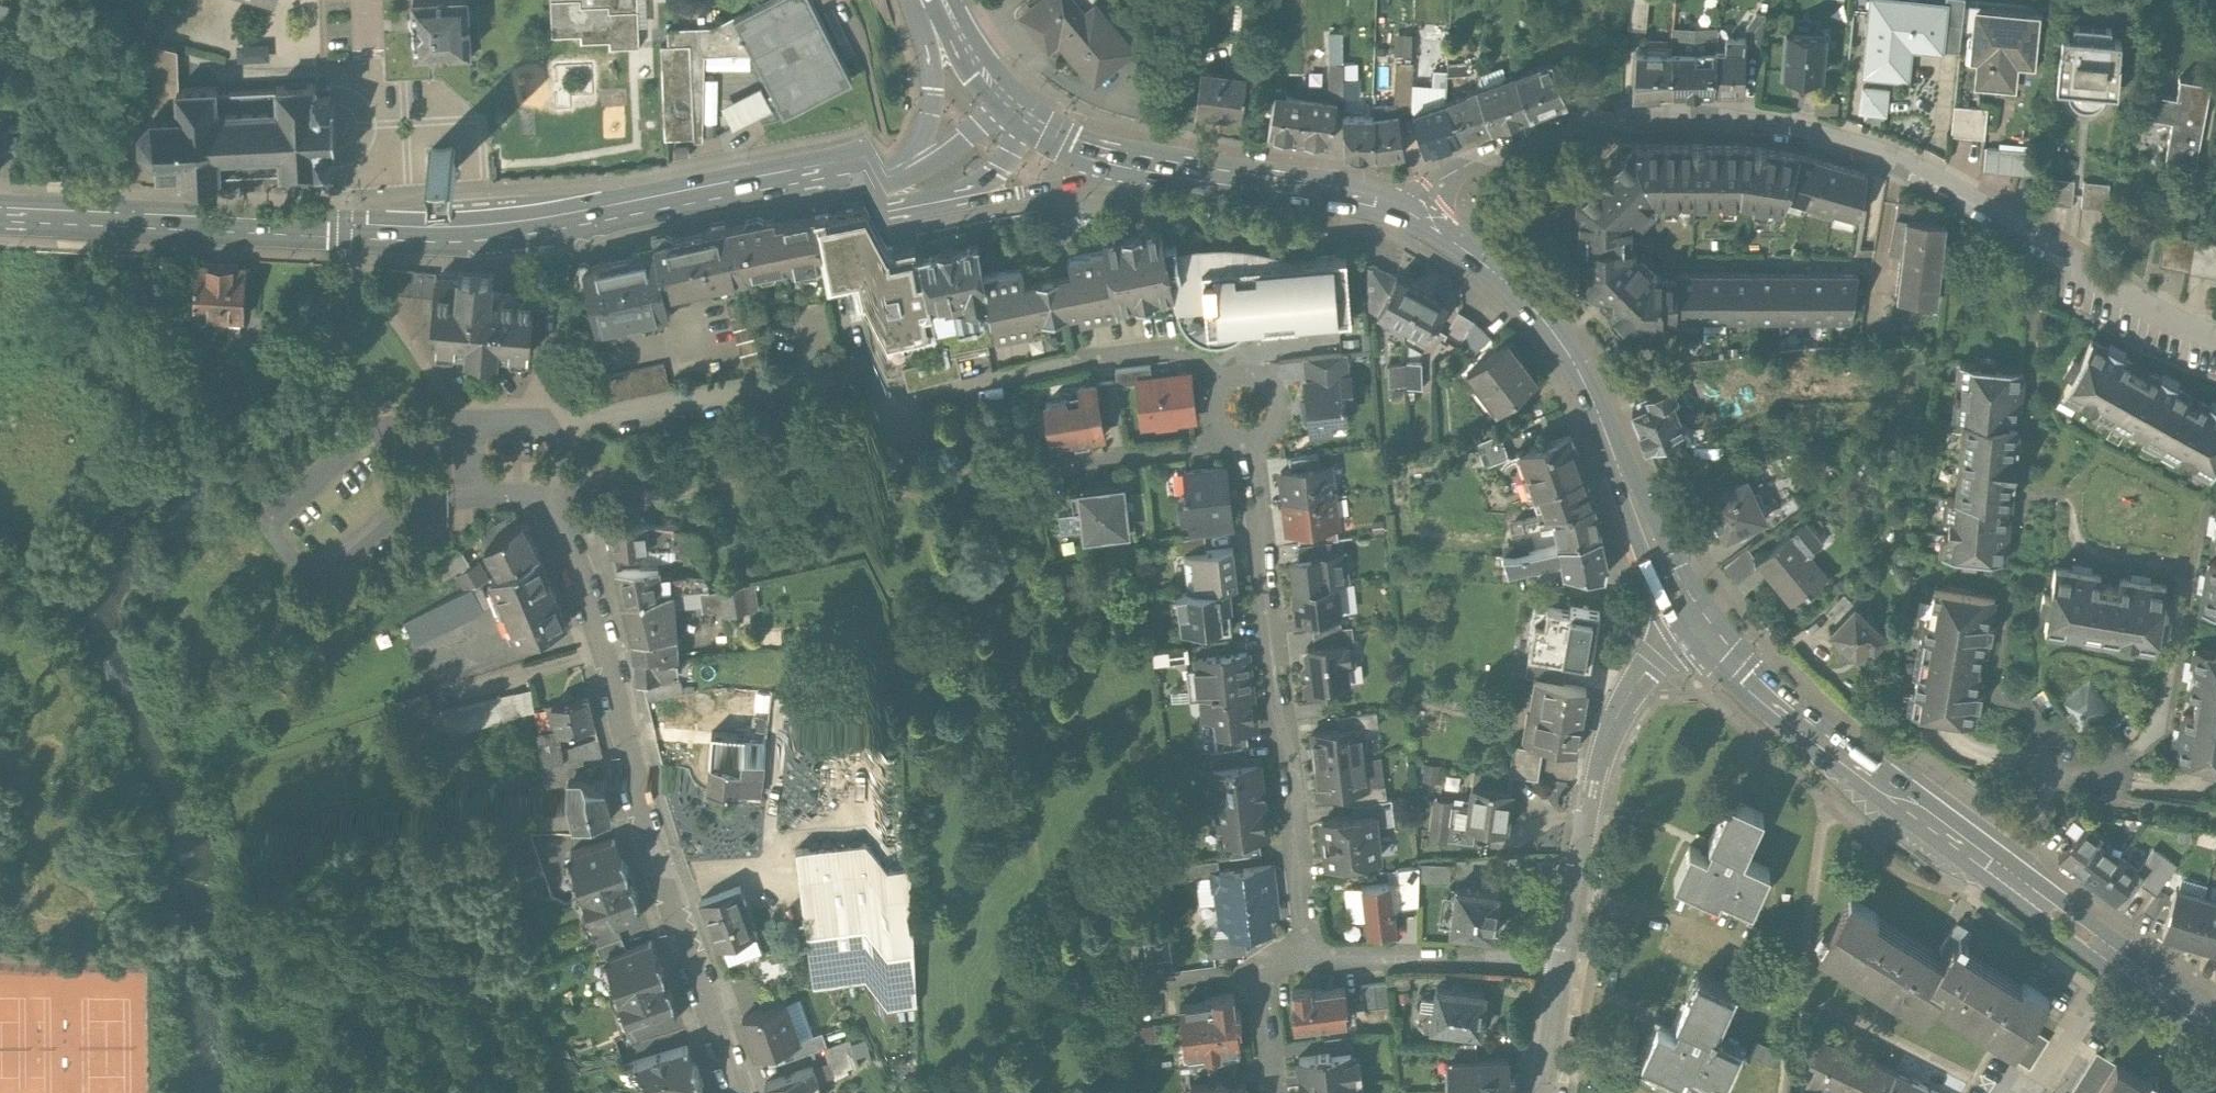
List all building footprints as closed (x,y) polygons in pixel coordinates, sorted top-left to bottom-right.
[(235,0),(234,0),(232,6),(230,13),(255,19),(259,10),(235,0)] [(259,10),(264,0),(235,0),(259,10)] [(259,10),(255,19),(263,21),(276,23),(276,25),(313,30),(316,4),(311,4),(286,0),(264,0),(259,10)] [(423,20),(460,14),(486,10),(488,10),(486,0),(461,0),(460,0),(421,0),(423,20)] [(813,21),(799,28),(806,42),(875,8),(873,4),(875,2),(876,1),(876,0),(803,0),(813,21)] [(1072,0),(1040,0),(1037,2),(1021,16),(1048,48),(1058,40),(1090,77),(1105,64),(1110,69),(1128,53),(1113,37),(1118,33),(1114,28),(1095,6),(1087,13),(1082,17),(1069,2),(1072,0)] [(1075,0),(1072,0),(1069,2),(1082,17),(1087,13),(1075,0)] [(1628,30),(1644,32),(1648,0),(1632,0),(1628,30)] [(1873,11),(1874,0),(1854,0),(1853,14),(1871,16),(1872,11),(1873,11)] [(1964,9),(1965,0),(1947,0),(1946,6),(1947,6),(1946,23),(1962,25),(1963,22),(1964,9)] [(1947,6),(1946,6),(1907,2),(1906,14),(1873,11),(1872,11),(1871,16),(1865,76),(1904,80),(1907,48),(1942,52),(1946,23),(1947,6)] [(1976,23),(1976,15),(1977,10),(1964,9),(1963,22),(1976,23)] [(460,14),(462,43),(463,43),(488,40),(486,10),(460,14)] [(368,18),(368,32),(420,29),(419,20),(416,11),(368,18)] [(576,89),(605,89),(605,96),(635,95),(634,50),(639,50),(639,43),(664,42),(663,13),(545,17),(547,83),(576,82),(576,89)] [(2002,18),(1976,15),(1976,23),(1974,42),(1983,43),(1981,62),(1979,62),(1977,87),(2013,90),(2016,60),(2034,62),(2037,27),(2002,23),(2002,18)] [(1133,50),(1131,51),(1136,56),(1150,44),(1127,17),(1114,28),(1118,33),(1133,50)] [(1270,24),(1258,23),(1258,40),(1270,40),(1270,24)] [(1962,25),(1946,23),(1942,52),(1959,53),(1962,25)] [(799,28),(709,73),(664,75),(665,91),(658,91),(662,186),(701,184),(702,102),(752,101),(782,159),(849,125),(806,42),(799,28)] [(2070,77),(2068,93),(2069,96),(2069,98),(2069,102),(2071,105),(2074,108),(2077,111),(2080,113),(2083,114),(2088,114),(2091,113),(2095,112),(2098,110),(2101,108),(2104,105),(2106,100),(2106,96),(2107,81),(2119,82),(2121,67),(2119,67),(2121,45),(2111,44),(2112,35),(2075,31),(2074,41),(2062,39),(2060,61),(2059,61),(2057,76),(2070,77)] [(1672,94),(1712,94),(1715,54),(1718,32),(1672,33),(1671,48),(1670,54),(1672,94)] [(1113,37),(1128,53),(1131,51),(1133,50),(1118,33),(1113,37)] [(1824,39),(1785,36),(1782,76),(1820,79),(1824,39)] [(448,44),(409,46),(412,100),(425,100),(426,108),(466,105),(465,97),(466,97),(463,43),(462,43),(457,43),(456,38),(448,39),(448,44)] [(1725,54),(1715,54),(1712,94),(1743,94),(1744,43),(1725,42),(1725,54)] [(1670,54),(1671,48),(1647,48),(1647,55),(1636,55),(1632,97),(1672,94),(1670,54)] [(1448,65),(1446,78),(1471,76),(1470,62),(1448,65)] [(1258,67),(1258,64),(1248,63),(1247,67),(1249,68),(1247,77),(1245,92),(1258,94),(1258,67)] [(1330,94),(1334,98),(1343,98),(1343,80),(1343,64),(1330,63),(1330,94)] [(1105,64),(1090,77),(1094,82),(1110,69),(1105,64)] [(1551,64),(1517,76),(1531,116),(1565,103),(1560,89),(1566,86),(1561,70),(1554,73),(1551,64)] [(1397,114),(1412,111),(1412,66),(1396,66),(1394,107),(1395,107),(1397,114)] [(1258,67),(1258,94),(1268,95),(1271,88),(1272,68),(1258,67)] [(1502,68),(1478,76),(1477,90),(1492,130),(1531,116),(1517,76),(1506,80),(1502,68)] [(1247,77),(1203,71),(1197,111),(1242,117),(1245,92),(1247,77)] [(2070,77),(2057,76),(2056,92),(2068,93),(2070,77)] [(1343,80),(1343,98),(1358,98),(1358,80),(1343,80)] [(2177,99),(2147,93),(2142,118),(2172,123),(2165,162),(2195,168),(2211,86),(2181,80),(2177,99)] [(2119,82),(2107,81),(2106,96),(2118,98),(2119,82)] [(1890,113),(1892,85),(1863,83),(1861,112),(1890,113)] [(1322,88),(1305,85),(1305,100),(1300,138),(1331,142),(1336,105),(1320,102),(1322,88)] [(1431,91),(1436,108),(1446,104),(1445,99),(1446,86),(1431,91)] [(1286,91),(1275,89),(1272,108),(1266,107),(1265,114),(1271,115),(1268,134),(1300,138),(1305,100),(1299,99),(1285,97),(1286,91)] [(1467,97),(1446,104),(1460,142),(1492,130),(1477,90),(1466,94),(1467,97)] [(172,99),(145,92),(147,163),(145,163),(145,164),(133,178),(134,196),(147,208),(148,208),(149,233),(214,230),(214,224),(274,221),(274,225),(315,223),(315,220),(328,219),(327,201),(330,201),(328,154),(325,154),(324,135),(310,136),(310,133),(270,135),(270,137),(211,140),(211,136),(173,137),(172,99)] [(1413,115),(1426,152),(1460,142),(1446,104),(1436,108),(1413,115)] [(1374,108),(1374,121),(1375,158),(1404,155),(1398,118),(1397,114),(1395,107),(1394,107),(1374,108)] [(1955,108),(1953,135),(1985,138),(1988,111),(1955,108)] [(1374,121),(1344,118),(1345,157),(1375,158),(1374,121)] [(1654,202),(1620,147),(1602,165),(1608,171),(1600,178),(1595,172),(1569,198),(1568,233),(1585,234),(1622,233),(1632,234),(1632,224),(1654,202)] [(1740,203),(1746,147),(1620,147),(1654,202),(1740,203)] [(1787,201),(1799,157),(1746,147),(1740,203),(1784,211),(1787,201)] [(1997,176),(2000,151),(1987,150),(1984,175),(1997,176)] [(2038,154),(2000,151),(1997,176),(2036,179),(2038,154)] [(1809,207),(1821,163),(1799,157),(1787,201),(1809,207)] [(1833,214),(1846,170),(1821,163),(1809,207),(1833,214)] [(1859,222),(1866,176),(1846,170),(1833,214),(1859,222)] [(2074,185),(2048,183),(2046,208),(2072,210),(2074,185)] [(2110,188),(2083,186),(2081,210),(2108,212),(2110,188)] [(427,199),(424,202),(425,206),(426,211),(426,215),(426,218),(425,223),(429,226),(432,225),(435,224),(439,223),(443,224),(449,225),(452,221),(451,218),(450,215),(449,212),(449,207),(450,204),(450,201),(447,197),(444,199),(439,200),(436,200),(433,200),(429,200),(427,199)] [(1933,211),(1896,207),(1891,251),(1904,253),(1898,299),(1894,298),(1894,300),(1936,306),(1937,303),(1933,303),(1940,241),(1943,241),(1945,224),(1934,223),(1936,208),(1934,208),(1933,211)] [(1068,259),(1071,273),(1078,312),(1080,322),(1119,315),(1117,308),(1136,304),(1136,307),(1155,303),(1155,300),(1174,296),(1167,248),(1164,248),(1161,232),(1142,235),(1142,233),(1123,237),(1123,239),(1103,243),(1105,252),(1068,259)] [(1622,233),(1585,234),(1585,245),(1622,245),(1622,233)] [(2196,241),(2167,236),(2161,268),(2190,274),(2196,241)] [(2190,274),(2215,279),(2215,245),(2196,241),(2190,274)] [(1655,277),(1631,255),(1631,245),(1622,245),(1585,245),(1569,245),(1569,278),(1595,304),(1600,299),(1608,306),(1603,311),(1628,336),(1659,336),(1660,317),(1660,280),(1660,277),(1655,277)] [(948,352),(998,340),(997,337),(984,275),(978,246),(921,257),(921,256),(917,257),(915,248),(893,252),(892,249),(886,250),(904,341),(935,335),(940,358),(902,367),(908,389),(962,377),(956,354),(949,356),(948,352)] [(1183,252),(1177,253),(1176,247),(1167,248),(1174,296),(1177,315),(1180,323),(1182,328),(1185,333),(1189,336),(1194,340),(1201,344),(1208,346),(1215,347),(1224,347),(1230,345),(1239,341),(1243,337),(1247,333),(1250,329),(1352,321),(1346,257),(1294,262),(1284,259),(1274,256),(1264,254),(1252,252),(1242,250),(1232,250),(1224,249),(1211,250),(1201,250),(1191,251),(1183,252)] [(904,341),(886,250),(812,265),(822,311),(826,335),(852,330),(856,351),(904,341)] [(724,277),(743,322),(789,313),(790,317),(822,311),(812,265),(771,273),(769,266),(723,275),(724,277)] [(1022,268),(984,275),(997,337),(1035,330),(1033,321),(1065,315),(1058,275),(1025,282),(1022,268)] [(1071,273),(1058,275),(1065,315),(1071,314),(1078,312),(1071,273)] [(661,344),(745,326),(743,322),(724,277),(650,293),(652,301),(661,344)] [(1674,277),(1674,280),(1674,317),(1674,321),(1700,321),(1701,277),(1674,277)] [(1727,278),(1701,277),(1700,321),(1726,322),(1727,278)] [(1387,289),(1366,278),(1371,326),(1373,327),(1389,298),(1383,295),(1387,289)] [(1727,278),(1726,322),(1753,322),(1754,278),(1727,278)] [(1754,278),(1753,322),(1779,323),(1780,278),(1754,278)] [(1780,278),(1779,323),(1804,323),(1804,278),(1780,278)] [(1804,278),(1804,323),(1830,323),(1830,279),(1804,278)] [(1830,323),(1850,323),(1856,279),(1830,279),(1830,323)] [(1674,280),(1660,280),(1660,317),(1674,317),(1674,280)] [(1404,341),(1404,328),(1405,327),(1422,295),(1397,282),(1392,292),(1387,289),(1383,295),(1389,298),(1373,327),(1398,341),(1404,341)] [(1422,295),(1405,327),(1429,341),(1447,309),(1422,295)] [(652,301),(579,317),(587,354),(591,376),(665,361),(661,344),(652,301)] [(239,317),(190,315),(188,370),(208,370),(208,383),(234,384),(234,372),(237,372),(239,317)] [(1474,326),(1460,316),(1446,341),(1460,350),(1474,326)] [(432,325),(380,321),(379,343),(428,347),(429,330),(431,330),(432,325)] [(429,399),(461,401),(460,405),(492,408),(492,404),(524,406),(529,345),(497,343),(497,345),(487,344),(489,325),(454,322),(453,331),(431,330),(429,330),(428,347),(426,372),(431,372),(429,399)] [(1474,326),(1460,350),(1471,361),(1491,341),(1474,324),(1474,326)] [(1429,341),(1405,327),(1404,328),(1404,341),(1423,352),(1429,341)] [(2079,365),(2072,361),(2065,375),(2071,378),(2061,397),(2079,407),(2082,403),(2096,411),(2093,415),(2111,425),(2138,377),(2129,372),(2133,364),(2092,341),(2079,365)] [(1508,345),(1467,376),(1481,395),(1484,393),(1500,414),(1539,386),(1508,345)] [(749,348),(723,356),(740,418),(766,411),(749,348)] [(591,376),(587,354),(573,357),(578,379),(591,376)] [(1306,358),(1309,382),(1348,378),(1345,354),(1306,358)] [(1981,364),(1961,362),(1958,383),(1963,383),(1962,398),(1957,398),(1955,419),(1966,420),(1958,500),(2000,504),(2008,505),(2010,484),(2015,484),(2019,443),(2015,443),(2017,422),(2009,422),(2010,412),(2018,413),(2023,369),(1997,366),(1997,359),(1982,358),(1981,364)] [(1423,364),(1410,365),(1411,392),(1424,391),(1423,364)] [(1136,382),(1152,380),(1150,366),(1115,370),(1116,381),(1117,385),(1134,382),(1136,382)] [(1407,388),(1406,367),(1392,367),(1393,389),(1407,388)] [(1152,380),(1136,382),(1140,428),(1156,427),(1156,430),(1178,428),(1177,424),(1198,422),(1193,375),(1152,380)] [(2147,382),(2138,377),(2111,425),(2128,434),(2130,430),(2145,438),(2143,443),(2161,453),(2187,405),(2192,397),(2151,375),(2147,382)] [(1350,378),(1348,378),(1309,382),(1306,382),(1308,398),(1306,398),(1308,418),(1310,418),(1312,434),(1332,432),(1331,420),(1347,419),(1345,403),(1352,402),(1350,378)] [(1105,425),(1098,383),(1097,381),(1079,384),(1080,394),(1044,400),(1051,447),(1075,443),(1075,448),(1090,446),(1089,440),(1107,437),(1105,425)] [(1121,423),(1117,385),(1116,381),(1098,383),(1105,425),(1121,423)] [(1630,408),(1648,450),(1683,435),(1685,434),(1683,429),(1674,406),(1678,404),(1671,387),(1635,403),(1636,405),(1630,408)] [(2187,405),(2161,453),(2179,463),(2181,459),(2195,466),(2193,470),(2211,480),(2215,472),(2215,410),(2201,402),(2196,410),(2187,405)] [(1704,430),(1683,429),(1685,434),(1683,435),(1687,442),(1703,443),(1704,430)] [(1500,437),(1476,447),(1485,471),(1509,463),(1500,437)] [(1533,478),(1548,519),(1555,518),(1594,508),(1569,440),(1519,458),(1527,480),(1533,478)] [(1289,468),(1320,465),(1319,453),(1287,457),(1289,468)] [(1278,470),(1280,503),(1337,496),(1337,489),(1332,490),(1332,484),(1336,484),(1334,463),(1320,465),(1289,468),(1278,470)] [(1183,521),(1189,520),(1189,519),(1221,516),(1224,515),(1222,492),(1227,492),(1224,467),(1184,471),(1187,494),(1180,495),(1183,521)] [(1725,538),(1735,534),(1736,536),(1738,537),(1740,537),(1742,537),(1744,536),(1746,535),(1747,533),(1747,531),(1747,529),(1758,523),(1766,519),(1766,517),(1762,509),(1767,506),(1759,488),(1753,491),(1748,480),(1708,499),(1712,509),(1708,511),(1717,530),(1720,528),(1725,538)] [(1126,484),(1119,485),(1119,481),(1082,484),(1082,488),(1072,489),(1074,511),(1059,512),(1060,525),(1066,525),(1066,527),(1074,527),(1074,531),(1080,530),(1081,534),(1088,534),(1089,537),(1122,534),(1122,531),(1135,529),(1134,520),(1133,509),(1132,509),(1128,509),(1126,484)] [(1131,492),(1132,509),(1133,509),(1134,520),(1147,519),(1145,491),(1131,492)] [(1231,533),(1227,492),(1222,492),(1224,515),(1221,516),(1223,534),(1231,533)] [(1280,503),(1284,534),(1296,532),(1337,528),(1340,528),(1337,496),(1280,503)] [(1794,496),(1766,517),(1766,519),(1758,523),(1769,535),(1803,509),(1794,496)] [(2000,504),(1958,500),(1948,499),(1946,518),(1950,518),(1948,535),(1944,534),(1942,555),(1961,557),(1960,564),(1977,566),(1978,559),(2003,561),(2008,514),(1999,513),(2000,504)] [(1557,528),(1561,549),(1601,540),(1594,508),(1555,518),(1557,528)] [(1190,537),(1205,536),(1223,534),(1221,516),(1189,519),(1189,520),(1190,537)] [(1557,528),(1555,518),(1548,519),(1514,528),(1515,541),(1549,533),(1557,528)] [(1800,548),(1803,549),(1819,536),(1807,522),(1760,561),(1794,601),(1806,591),(1808,594),(1826,579),(1800,548)] [(1296,532),(1299,545),(1331,541),(1337,540),(1337,528),(1296,532)] [(1184,554),(1207,551),(1205,536),(1190,537),(1171,540),(1173,555),(1184,554)] [(1564,563),(1568,576),(1588,577),(1606,579),(1607,569),(1601,540),(1561,549),(1536,555),(1516,559),(1505,559),(1510,577),(1564,563)] [(1299,545),(1300,556),(1332,553),(1331,541),(1299,545)] [(1513,548),(1516,559),(1536,555),(1533,543),(1513,548)] [(1184,554),(1189,592),(1232,587),(1237,586),(1233,548),(1207,551),(1184,554)] [(1292,557),(1292,590),(1340,584),(1350,582),(1347,551),(1332,553),(1300,556),(1292,557)] [(1725,568),(1738,585),(1757,569),(1754,557),(1748,551),(1725,568)] [(661,560),(646,563),(649,576),(664,573),(661,560)] [(2208,564),(2200,611),(2215,614),(2215,565),(2208,564)] [(511,567),(476,588),(481,597),(517,576),(511,567)] [(2163,613),(2168,585),(2120,577),(2119,587),(2102,584),(2103,575),(2055,567),(2051,596),(2043,594),(2040,611),(2048,612),(2045,632),(2065,636),(2066,630),(2082,633),(2081,638),(2121,644),(2121,640),(2137,642),(2136,647),(2156,650),(2160,630),(2167,632),(2170,614),(2163,613)] [(649,576),(604,573),(608,606),(643,603),(653,603),(653,577),(649,576)] [(533,604),(517,576),(481,597),(496,623),(533,604)] [(1588,577),(1568,576),(1566,591),(1587,593),(1588,577)] [(669,579),(653,577),(653,603),(670,604),(669,579)] [(669,579),(670,604),(700,605),(695,583),(669,579)] [(1295,620),(1307,620),(1341,617),(1344,617),(1340,584),(1292,590),(1295,620)] [(1189,592),(1178,593),(1182,629),(1200,627),(1201,631),(1232,628),(1230,609),(1234,608),(1232,587),(1189,592)] [(1994,598),(1935,587),(1929,619),(1926,619),(1923,638),(1921,638),(1913,677),(1917,677),(1914,694),(1911,693),(1907,714),(1973,726),(1976,707),(1980,708),(1983,694),(1979,693),(1982,676),(1976,675),(1980,654),(1984,655),(1988,637),(1991,638),(1994,625),(1990,624),(1994,598)] [(1846,595),(1827,615),(1838,626),(1857,606),(1846,595)] [(457,600),(432,615),(439,627),(465,612),(457,600)] [(496,623),(488,627),(493,641),(495,640),(510,676),(508,676),(514,692),(563,674),(533,604),(496,623)] [(1857,606),(1838,626),(1833,631),(1845,643),(1843,645),(1842,647),(1841,650),(1842,652),(1843,655),(1845,657),(1846,658),(1849,659),(1851,659),(1854,659),(1856,658),(1859,656),(1870,644),(1874,648),(1887,635),(1857,606)] [(1570,613),(1534,607),(1530,625),(1534,626),(1529,658),(1567,664),(1590,668),(1600,614),(1570,609),(1570,613)] [(453,624),(461,640),(469,636),(484,629),(475,612),(453,624)] [(1312,631),(1342,628),(1341,617),(1307,620),(1308,631),(1312,631)] [(620,653),(668,645),(667,627),(656,628),(656,620),(612,623),(620,653)] [(1312,631),(1314,646),(1350,643),(1350,645),(1355,645),(1353,627),(1342,628),(1312,631)] [(696,644),(708,643),(705,629),(680,633),(681,644),(696,644)] [(746,662),(744,635),(708,643),(696,644),(698,650),(699,657),(720,655),(722,668),(746,662)] [(412,692),(480,660),(479,657),(470,640),(469,636),(461,640),(401,669),(412,692)] [(470,640),(479,657),(487,653),(477,636),(470,640)] [(1305,688),(1311,694),(1325,692),(1324,685),(1346,683),(1345,666),(1352,665),(1350,645),(1350,643),(1314,646),(1311,647),(1305,653),(1306,662),(1302,667),(1305,688)] [(673,687),(668,645),(620,653),(628,690),(654,690),(673,687)] [(1189,661),(1187,647),(1152,651),(1153,665),(1189,661)] [(2193,649),(2186,695),(2195,696),(2192,716),(2183,715),(2175,761),(2201,765),(2200,772),(2215,774),(2215,771),(2215,652),(2193,649)] [(1197,700),(1256,692),(1250,651),(1192,656),(1197,700)] [(1567,664),(1529,658),(1525,679),(1545,682),(1563,685),(1567,664)] [(1545,682),(1540,712),(1539,714),(1581,722),(1586,689),(1563,685),(1545,682)] [(2088,683),(2056,706),(2079,738),(2111,715),(2088,683)] [(654,690),(628,690),(630,710),(673,710),(673,687),(654,690)] [(1214,718),(1215,733),(1246,729),(1259,728),(1256,692),(1197,700),(1200,720),(1214,718)] [(673,710),(630,710),(632,731),(657,729),(675,723),(673,710)] [(1540,712),(1533,711),(1527,745),(1575,753),(1581,722),(1539,714),(1540,712)] [(1335,717),(1337,729),(1360,727),(1360,729),(1377,727),(1375,713),(1335,717)] [(1310,732),(1314,764),(1364,758),(1360,729),(1360,727),(1337,729),(1310,732)] [(1215,733),(1216,737),(1218,751),(1246,748),(1248,747),(1246,729),(1215,733)] [(679,737),(678,732),(656,734),(659,748),(685,742),(683,736),(679,737)] [(509,743),(517,767),(531,763),(527,740),(509,743)] [(557,785),(590,778),(585,748),(542,756),(545,770),(551,769),(554,785),(557,785)] [(1214,764),(1247,761),(1246,748),(1218,751),(1213,751),(1214,764)] [(1514,748),(1509,777),(1515,778),(1537,781),(1542,753),(1514,748)] [(1385,755),(1372,755),(1372,782),(1384,782),(1385,755)] [(763,792),(767,760),(752,758),(751,764),(756,765),(753,791),(762,792),(763,792)] [(1367,789),(1367,786),(1364,758),(1314,764),(1317,794),(1344,791),(1367,789)] [(1219,803),(1268,798),(1263,760),(1247,761),(1214,764),(1209,765),(1211,789),(1218,789),(1219,803)] [(1476,772),(1474,786),(1512,792),(1515,778),(1509,777),(1476,772)] [(578,813),(599,811),(594,792),(562,804),(557,785),(554,785),(547,787),(547,784),(532,788),(536,819),(578,813)] [(1367,789),(1344,791),(1345,804),(1353,804),(1385,800),(1384,785),(1367,786),(1367,789)] [(1431,838),(1447,840),(1449,823),(1475,827),(1506,832),(1512,792),(1474,786),(1472,800),(1465,799),(1463,807),(1453,806),(1453,803),(1437,800),(1431,838)] [(741,790),(740,801),(726,797),(710,796),(707,824),(725,827),(745,828),(746,823),(759,824),(762,792),(753,791),(741,790)] [(1763,813),(1728,797),(1709,840),(1712,841),(1706,853),(1689,845),(1673,879),(1717,899),(1720,892),(1752,907),(1770,868),(1743,856),(1763,813)] [(1222,825),(1223,839),(1229,840),(1260,836),(1271,835),(1268,798),(1219,803),(1214,803),(1217,825),(1222,825)] [(1353,804),(1354,816),(1374,814),(1376,826),(1395,824),(1392,799),(1385,800),(1353,804)] [(581,825),(578,813),(536,819),(539,839),(566,836),(565,833),(577,831),(576,826),(581,825)] [(1322,820),(1327,864),(1349,861),(1355,866),(1360,860),(1380,858),(1376,826),(1374,814),(1354,816),(1322,820)] [(2058,858),(2080,874),(2090,861),(2085,857),(2097,840),(2102,834),(2084,821),(2083,822),(2073,815),(2064,827),(2075,834),(2058,858)] [(581,825),(576,826),(577,831),(565,833),(566,836),(570,853),(572,862),(609,854),(602,824),(589,827),(588,823),(581,825)] [(1449,823),(1447,840),(1472,844),(1475,827),(1449,823)] [(1260,836),(1229,840),(1231,857),(1262,853),(1260,836)] [(2111,843),(2106,840),(2103,844),(2097,840),(2085,857),(2090,861),(2080,874),(2098,887),(2121,857),(2108,848),(2111,843)] [(2128,847),(2121,857),(2126,861),(2134,851),(2128,847)] [(572,862),(570,853),(538,856),(539,868),(572,864),(572,862)] [(2126,861),(2121,857),(2098,887),(2116,900),(2125,888),(2131,892),(2138,883),(2144,874),(2143,873),(2138,870),(2141,865),(2136,862),(2133,866),(2126,861)] [(1212,873),(1219,872),(1218,858),(1185,862),(1186,878),(1212,875),(1212,873)] [(2152,861),(2143,873),(2144,874),(2138,883),(2154,895),(2170,874),(2152,861)] [(1424,863),(1423,879),(1448,879),(1449,864),(1424,863)] [(1245,935),(1265,933),(1270,925),(1269,920),(1265,917),(1273,905),(1272,897),(1275,896),(1271,866),(1219,872),(1212,873),(1212,875),(1214,888),(1218,887),(1222,924),(1232,923),(1233,934),(1233,937),(1245,935)] [(1419,866),(1398,869),(1399,881),(1392,882),(1395,902),(1419,900),(1419,866)] [(910,869),(795,885),(813,1018),(915,1003),(910,869)] [(611,874),(566,891),(580,929),(625,913),(611,874)] [(2180,883),(2207,892),(2210,883),(2183,874),(2180,883)] [(1395,902),(1392,882),(1364,884),(1369,934),(1397,931),(1396,916),(1395,902)] [(1451,930),(1492,936),(1492,932),(1497,933),(1499,915),(1494,914),(1497,893),(1457,887),(1451,930)] [(2190,944),(2204,898),(2177,890),(2163,936),(2190,944)] [(2204,898),(2190,944),(2215,951),(2215,902),(2204,898)] [(1419,900),(1395,902),(1396,916),(1405,909),(1419,910),(1419,900)] [(1876,916),(1851,900),(1819,949),(1923,1016),(1935,998),(2015,1049),(2047,998),(2025,984),(2019,994),(1963,958),(1965,954),(1962,951),(1967,943),(1965,942),(1969,936),(1956,928),(1940,951),(1947,956),(1939,968),(1870,924),(1876,916)] [(625,913),(580,929),(594,968),(615,960),(639,951),(625,913)] [(716,981),(749,969),(738,938),(743,936),(738,921),(697,935),(702,951),(705,950),(716,981)] [(1172,958),(1169,933),(1143,936),(1146,961),(1172,958)] [(1247,950),(1245,935),(1233,937),(1233,934),(1207,937),(1209,954),(1247,950)] [(615,960),(594,968),(589,969),(594,982),(619,973),(615,960)] [(714,982),(723,1007),(731,1010),(732,1012),(747,1006),(764,1000),(759,986),(752,968),(749,969),(716,981),(714,982)] [(624,985),(619,973),(594,982),(599,994),(602,992),(624,985)] [(1387,986),(1410,986),(1410,975),(1387,974),(1387,982),(1387,986)] [(624,985),(602,992),(616,1031),(662,1014),(648,976),(624,985)] [(1730,994),(1695,978),(1675,1020),(1679,1022),(1673,1033),(1658,1026),(1642,1060),(1684,1079),(1687,1073),(1718,1087),(1736,1049),(1713,1039),(1716,1033),(1712,1032),(1730,994)] [(793,1018),(779,979),(759,986),(764,1000),(747,1006),(756,1032),(781,1023),(793,1018)] [(1389,1006),(1387,986),(1387,982),(1361,985),(1364,1009),(1389,1006)] [(1295,1006),(1292,1007),(1294,1027),(1345,1022),(1343,1006),(1346,1006),(1344,988),(1311,992),(1310,987),(1293,989),(1295,1006)] [(1436,987),(1431,1026),(1478,1031),(1482,993),(1436,987)] [(1181,1003),(1187,1052),(1206,1049),(1207,1054),(1222,1052),(1221,1047),(1241,1045),(1239,1027),(1243,1026),(1240,1008),(1236,1009),(1234,992),(1213,994),(1213,999),(1181,1003)] [(676,1053),(662,1014),(616,1031),(631,1070),(676,1053)] [(781,1023),(756,1032),(761,1044),(781,1037),(786,1035),(781,1023)] [(2009,1059),(2030,1072),(2049,1043),(2028,1029),(2009,1059)] [(1324,1038),(1326,1048),(1331,1048),(1331,1052),(1352,1050),(1350,1035),(1324,1038)] [(1808,1080),(1836,1092),(1842,1092),(1860,1055),(1819,1036),(1810,1055),(1816,1059),(1808,1080)] [(794,1076),(781,1037),(761,1044),(740,1052),(754,1091),(778,1082),(795,1076),(794,1076)] [(1781,1052),(1755,1041),(1749,1055),(1774,1066),(1781,1052)] [(1450,1045),(1450,1059),(1452,1059),(1477,1059),(1477,1045),(1450,1045)] [(1331,1052),(1316,1054),(1298,1056),(1301,1083),(1298,1084),(1299,1092),(1357,1092),(1352,1050),(1331,1052)] [(2096,1053),(2071,1092),(2099,1092),(2117,1065),(2096,1053)] [(1895,1072),(1860,1055),(1842,1092),(1844,1092),(1885,1092),(1895,1072)] [(1513,1078),(1508,1078),(1508,1058),(1477,1059),(1452,1059),(1452,1080),(1449,1080),(1450,1092),(1513,1092),(1513,1078)] [(1207,1064),(1210,1083),(1228,1081),(1228,1084),(1236,1083),(1234,1061),(1207,1064)] [(2117,1065),(2099,1092),(2162,1092),(2117,1065)] [(794,1076),(795,1076),(778,1082),(782,1092),(788,1092),(822,1081),(825,1080),(820,1067),(794,1076)] [(1932,1089),(1895,1072),(1885,1092),(1930,1092),(1932,1089)] [(825,1080),(822,1081),(826,1092),(854,1092),(847,1073),(825,1080)] [(650,1092),(688,1092),(684,1081),(650,1092)] [(1245,1082),(1236,1083),(1228,1084),(1228,1081),(1210,1083),(1190,1086),(1191,1092),(1246,1092),(1245,1082)]
